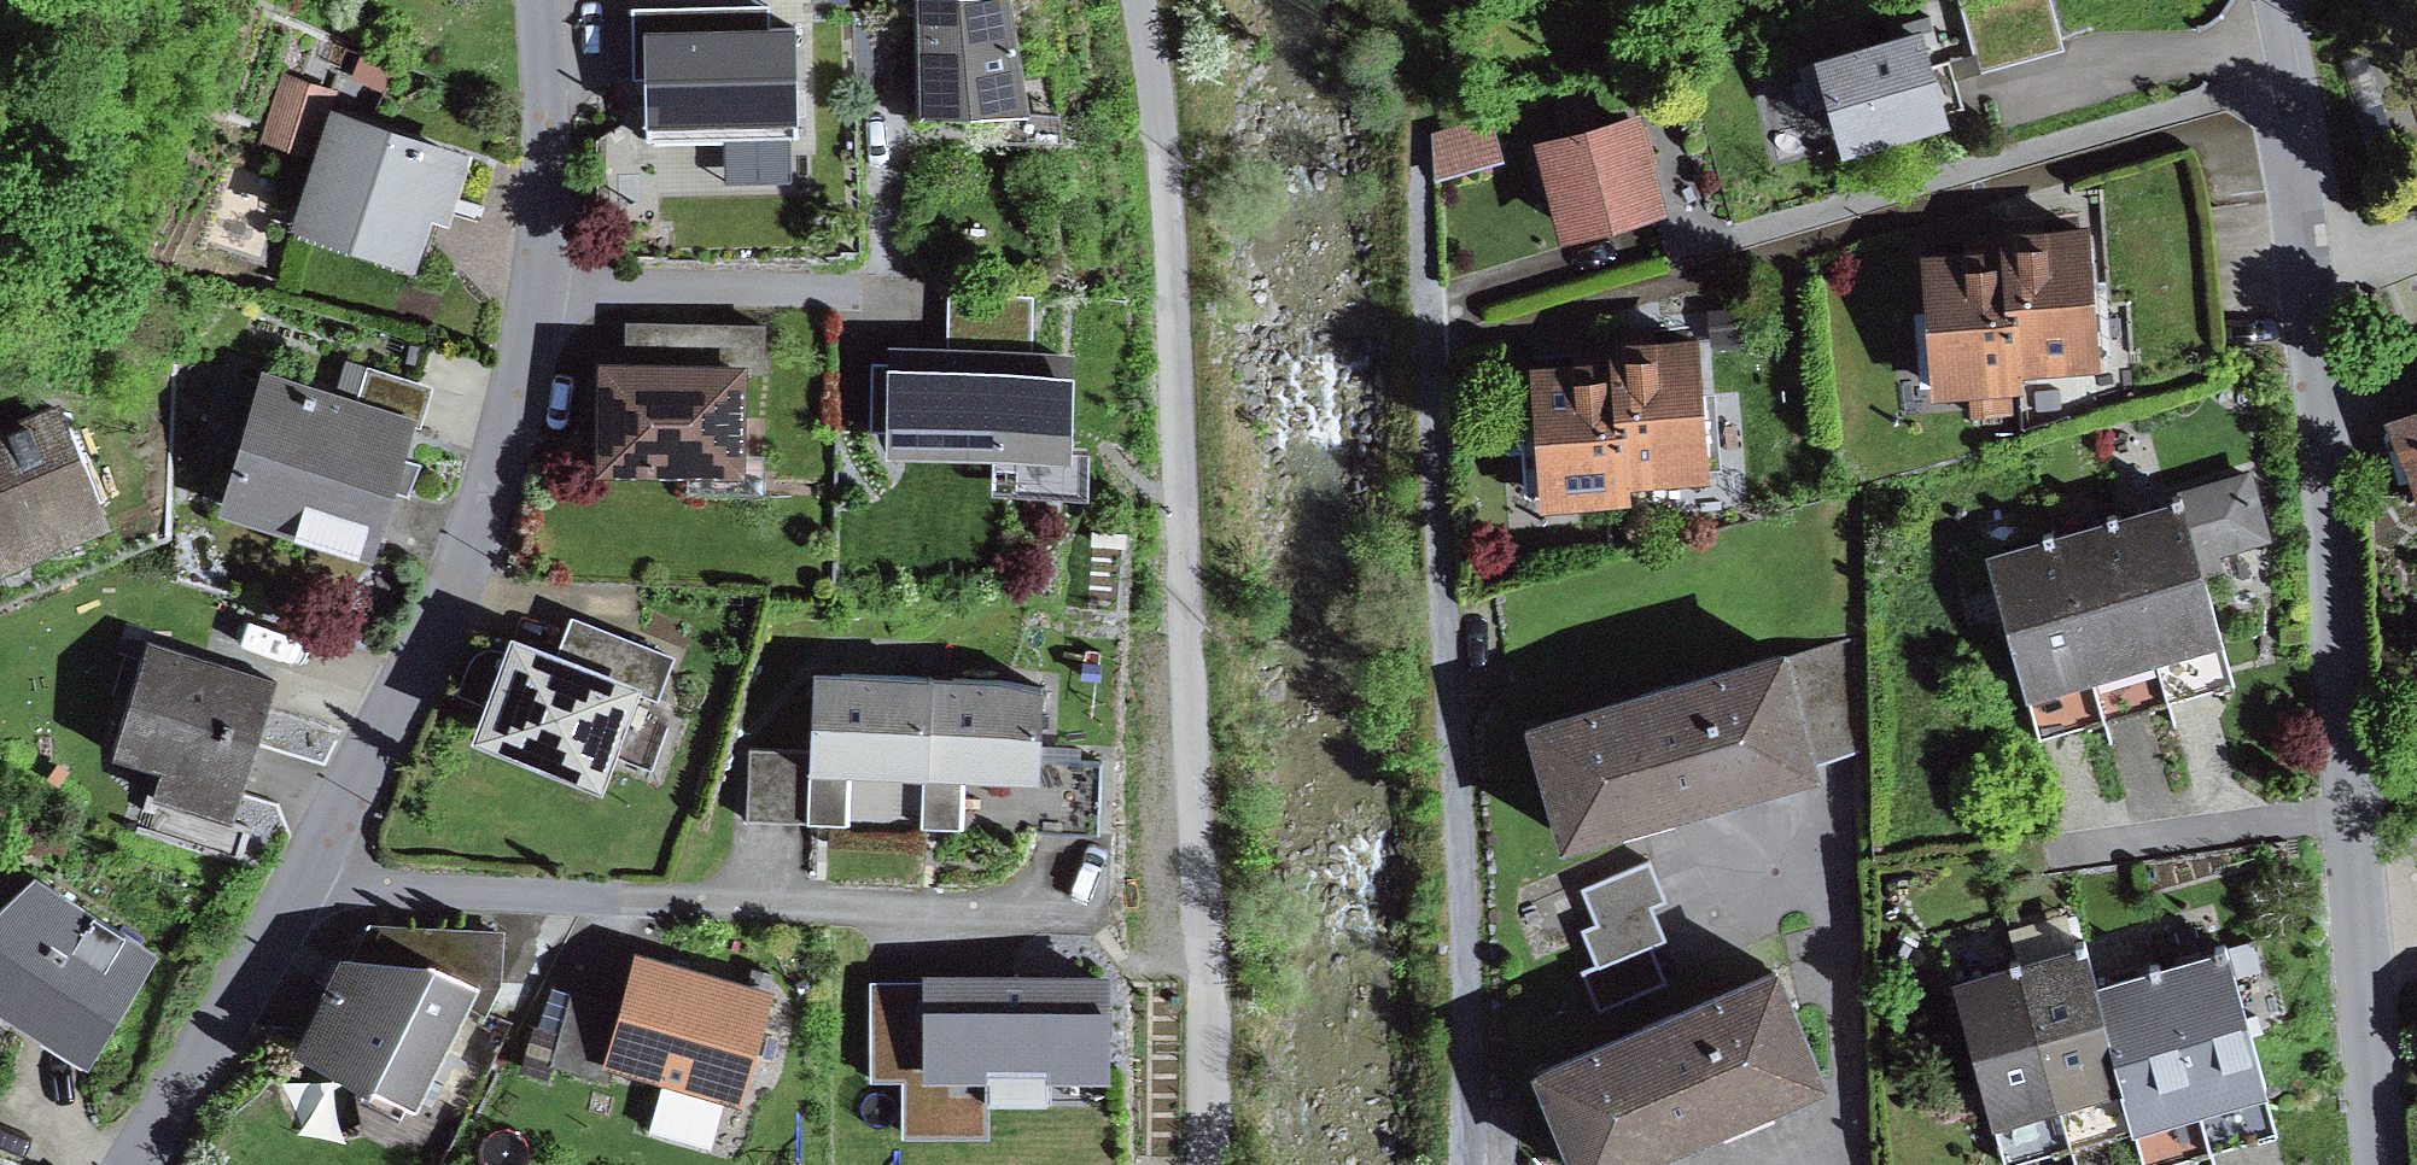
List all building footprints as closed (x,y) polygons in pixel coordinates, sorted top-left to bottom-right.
[(891,1),(916,0),(917,91),(1027,87),(1018,0),(891,0),(891,1)] [(1817,22),(1823,42),(1798,50),(1811,93),(1837,85),(1846,114),(1953,82),(1928,0),(1892,0),(1817,22)] [(1979,59),(2064,36),(2054,0),(1962,0),(1979,59)] [(798,6),(646,9),(648,125),(800,122),(798,6)] [(2366,49),(2340,58),(2355,102),(2381,93),(2366,49)] [(319,92),(278,77),(253,145),(294,160),(319,92)] [(474,132),(341,82),(296,199),(413,243),(433,191),(449,197),(474,132)] [(1643,92),(1537,118),(1560,215),(1667,189),(1643,92)] [(1492,110),(1434,125),(1437,168),(1505,148),(1492,110)] [(2008,204),(2009,223),(2019,349),(2103,343),(2092,198),(2008,204)] [(2019,349),(2009,223),(1922,230),(1934,377),(2021,369),(2019,349)] [(1615,316),(1616,335),(1626,463),(1710,458),(1700,310),(1615,316)] [(627,311),(627,340),(744,341),(765,341),(765,312),(627,311)] [(1616,335),(1531,341),(1543,488),(1628,481),(1626,463),(1616,335)] [(1071,338),(885,342),(885,353),(869,353),(871,413),(884,413),(885,434),(1073,430),(1071,338)] [(627,340),(598,339),(596,449),(743,451),(744,341),(627,340)] [(358,384),(261,356),(221,491),(378,538),(418,402),(358,384)] [(366,356),(358,384),(418,402),(425,404),(433,376),(366,356)] [(2012,379),(1971,380),(1971,407),(2012,406),(2012,379)] [(111,511),(59,384),(0,408),(0,556),(111,511)] [(2391,414),(2416,478),(2416,403),(2391,414)] [(2185,482),(2203,547),(2272,530),(2254,459),(2184,477),(2185,482)] [(2185,482),(2123,499),(2162,638),(2223,620),(2203,547),(2185,482)] [(2123,499),(2057,517),(2095,656),(2162,638),(2123,499)] [(2057,517),(1990,535),(2028,674),(2095,656),(2057,517)] [(571,605),(561,630),(644,662),(637,680),(657,687),(674,645),(571,605)] [(490,642),(480,644),(471,648),(458,681),(480,688),(475,702),(602,757),(637,680),(644,662),(561,630),(513,610),(500,645),(490,642)] [(1788,616),(1531,689),(1564,806),(1687,771),(1821,733),(1788,616)] [(283,667),(148,621),(108,736),(162,755),(138,825),(239,860),(253,819),(234,812),(283,667)] [(932,653),(814,649),(810,749),(929,753),(932,653)] [(1044,658),(932,653),(929,753),(1039,757),(1039,745),(1044,658)] [(1101,747),(1039,745),(1039,757),(1037,821),(1099,823),(1101,747)] [(808,812),(810,749),(753,748),(751,810),(808,812)] [(1583,962),(1600,1001),(1665,973),(1649,936),(1665,929),(1650,895),(1665,889),(1649,853),(1583,881),(1599,917),(1581,925),(1595,957),(1583,962)] [(0,889),(0,984),(88,1039),(156,939),(34,859),(0,889)] [(371,910),(362,929),(434,930),(482,965),(468,991),(487,1002),(501,974),(505,922),(371,910)] [(2087,922),(2019,942),(2062,1084),(2130,1064),(2101,966),(2087,922)] [(362,929),(344,929),(292,1025),(417,1087),(468,991),(482,965),(434,930),(362,929)] [(2230,930),(2168,947),(2208,1085),(2269,1067),(2230,930)] [(1538,1041),(1587,1152),(1704,1101),(1832,1045),(1783,933),(1671,982),(1598,1014),(1538,1041)] [(774,975),(636,936),(619,992),(603,1050),(741,1089),(774,975)] [(2019,942),(1953,962),(1995,1104),(2062,1084),(2019,942)] [(2168,947),(2101,966),(2130,1064),(2142,1104),(2208,1085),(2168,947)] [(1110,951),(930,954),(930,967),(931,1056),(987,1055),(1111,1054),(1110,951)] [(931,1056),(930,967),(873,967),(872,1066),(907,1066),(907,1124),(987,1124),(987,1055),(931,1056)] [(603,1050),(619,992),(573,979),(561,1025),(552,1055),(598,1068),(603,1050)] [(552,1055),(561,1025),(533,1016),(519,1063),(547,1071),(552,1055)]
